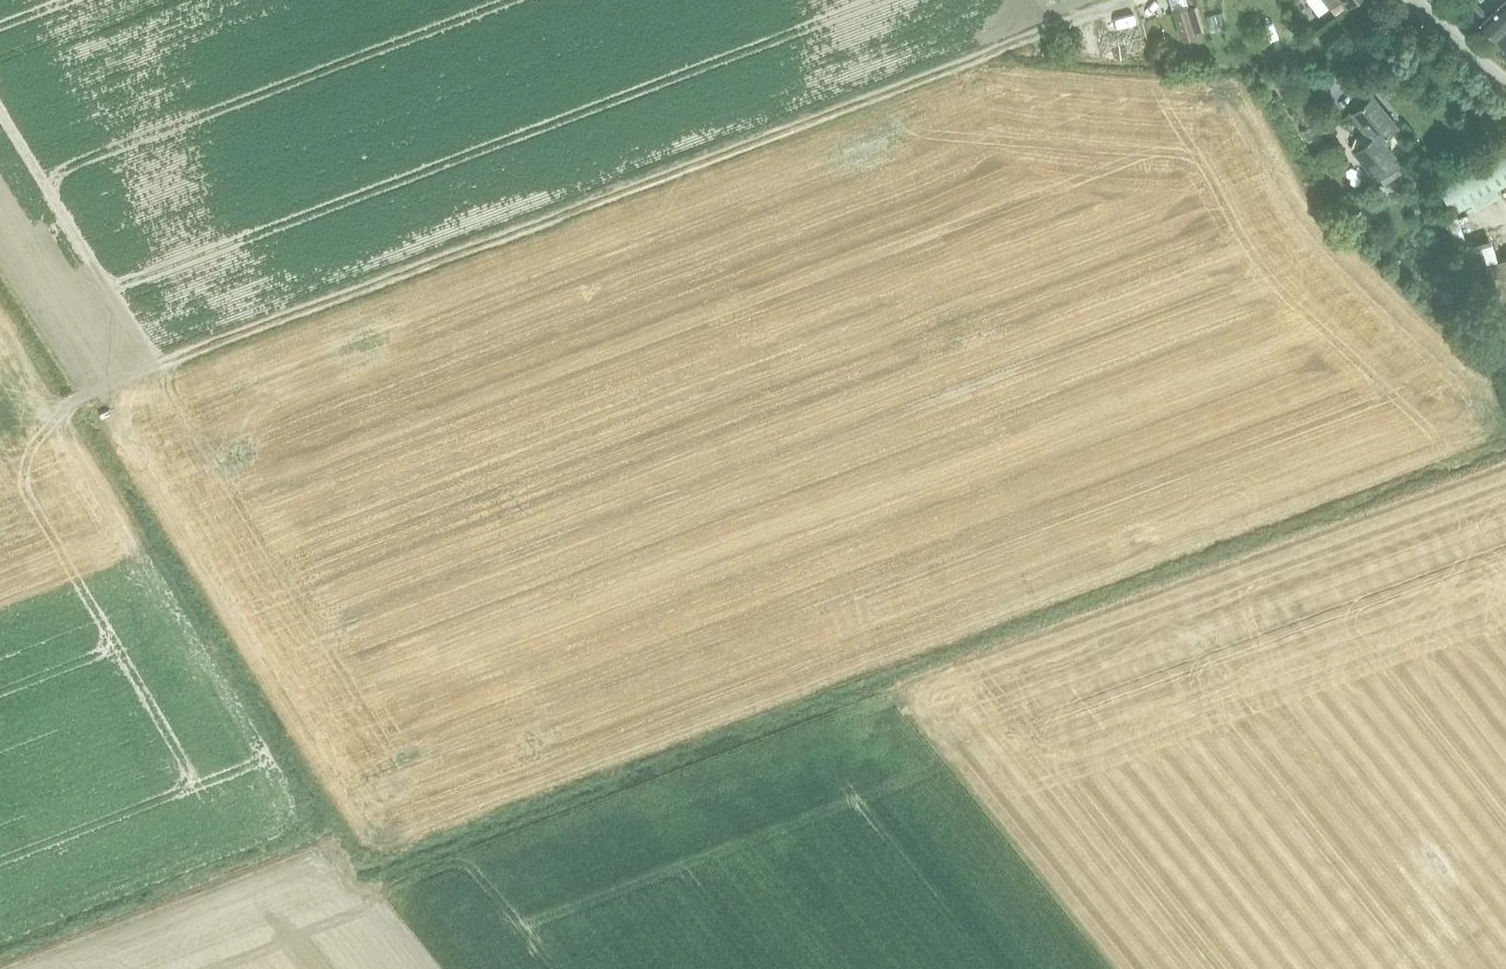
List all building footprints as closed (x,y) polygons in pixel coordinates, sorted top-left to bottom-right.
[(1319,14),(1328,7),(1330,6),(1335,13),(1345,5),(1352,0),(1308,0),(1319,14)] [(1481,25),(1496,40),(1505,31),(1505,0),(1481,25)] [(1186,9),(1172,13),(1180,39),(1194,35),(1193,33),(1203,30),(1195,6),(1188,8),(1186,9)] [(1496,40),(1497,41),(1497,40),(1505,49),(1505,31),(1496,40)] [(1125,41),(1112,42),(1113,55),(1126,53),(1126,58),(1138,57),(1136,38),(1124,39),(1125,41)] [(1395,153),(1381,136),(1394,126),(1371,97),(1350,114),(1370,140),(1355,152),(1364,163),(1372,172),(1395,153)] [(1433,176),(1454,215),(1472,205),(1473,206),(1499,192),(1498,191),(1505,186),(1505,142),(1503,137),(1433,176)] [(1404,155),(1376,171),(1383,183),(1411,167),(1404,155)] [(1484,257),(1495,254),(1490,237),(1479,240),(1484,257)] [(1465,271),(1482,322),(1505,310),(1505,257),(1493,262),(1475,268),(1465,271)] [(1505,369),(1505,354),(1497,359),(1502,371),(1505,369)]
